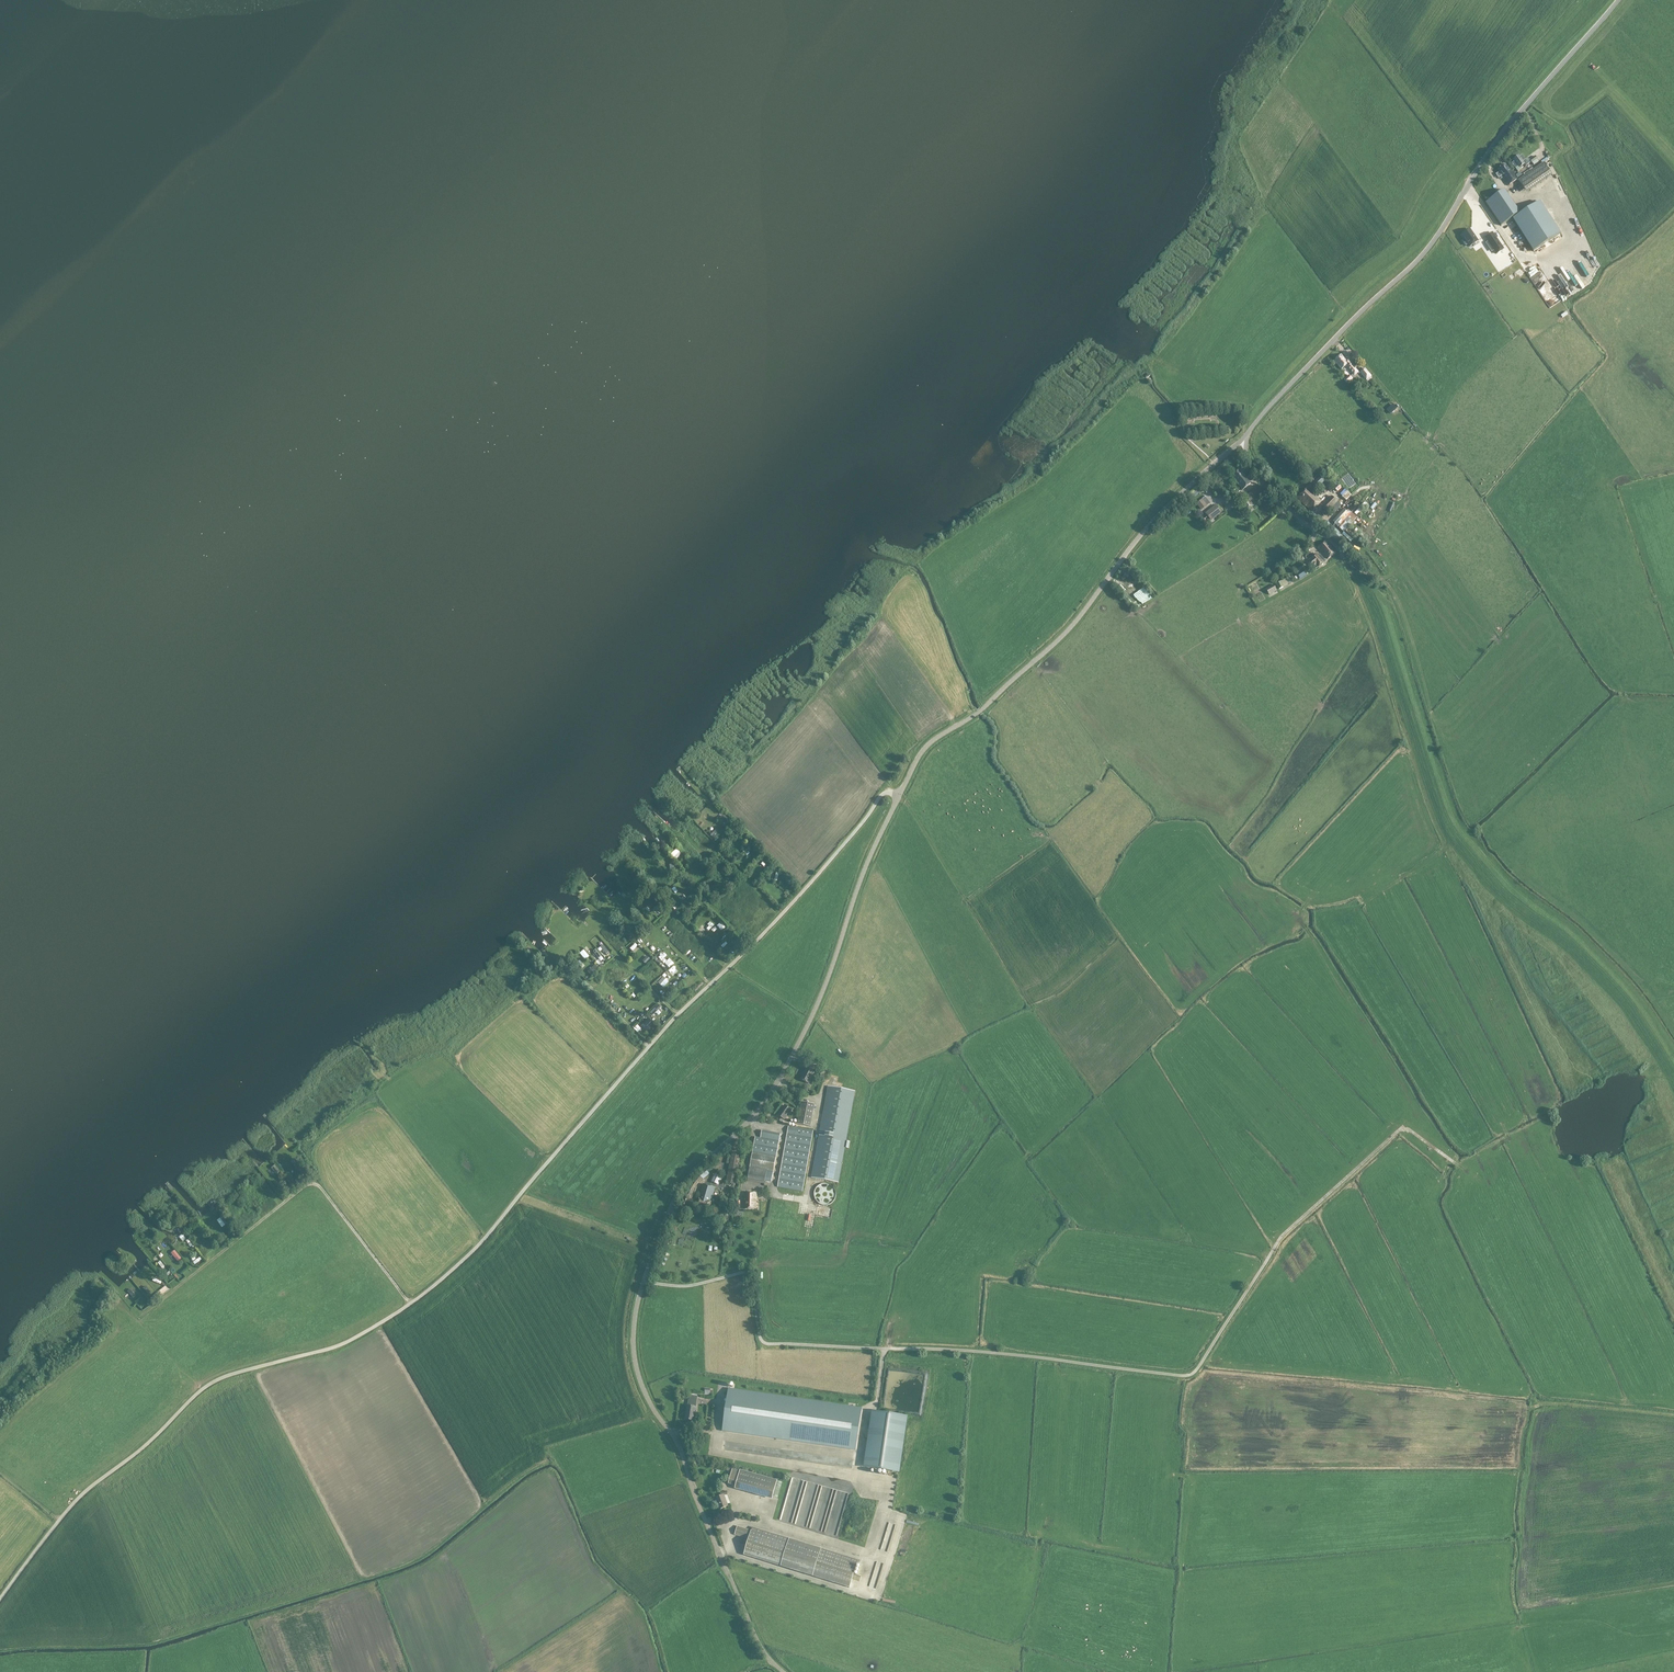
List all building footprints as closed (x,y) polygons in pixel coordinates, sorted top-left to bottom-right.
[(1531,162),(1530,160),(1529,159),(1527,158),(1525,160),(1522,155),(1520,156),(1519,156),(1513,160),(1514,162),(1512,163),(1516,169),(1518,167),(1520,170),(1523,167),(1522,166),(1525,164),(1526,166),(1531,162)] [(1506,165),(1505,165),(1498,170),(1503,176),(1502,177),(1508,186),(1517,180),(1510,169),(1509,170),(1506,165)] [(1518,210),(1506,191),(1503,187),(1486,198),(1503,224),(1507,221),(1505,218),(1518,210)] [(1561,233),(1539,201),(1520,215),(1513,219),(1535,251),(1561,233)] [(1462,235),(1465,239),(1462,241),(1466,246),(1468,244),(1470,247),(1478,242),(1470,230),(1462,235)] [(1492,233),(1486,238),(1497,254),(1504,249),(1492,233)] [(1585,252),(1588,258),(1585,259),(1589,267),(1595,264),(1588,251),(1585,252)] [(1583,273),(1584,273),(1575,263),(1574,264),(1576,267),(1574,268),(1582,279),(1586,276),(1583,273)] [(1561,281),(1564,280),(1557,266),(1554,267),(1561,281)] [(1568,277),(1576,291),(1582,287),(1575,274),(1568,277)] [(1556,281),(1562,288),(1566,284),(1563,281),(1561,283),(1558,279),(1556,281)] [(1571,296),(1567,287),(1562,290),(1559,285),(1557,286),(1564,299),(1571,296)] [(1354,376),(1358,373),(1348,359),(1346,361),(1342,355),(1334,361),(1341,369),(1346,365),(1354,376)] [(1372,376),(1365,368),(1360,373),(1366,381),(1372,376)] [(1347,384),(1353,379),(1349,375),(1344,380),(1347,384)] [(1243,490),(1250,484),(1250,483),(1249,482),(1251,481),(1251,482),(1255,478),(1251,474),(1248,477),(1248,478),(1247,479),(1239,470),(1232,476),(1243,490)] [(1320,476),(1312,484),(1316,489),(1324,481),(1320,476)] [(1253,506),(1267,495),(1258,484),(1244,496),(1245,497),(1253,506)] [(1214,485),(1211,488),(1220,498),(1223,496),(1214,485)] [(1318,493),(1317,493),(1315,491),(1313,493),(1311,491),(1311,490),(1308,487),(1297,498),(1303,503),(1303,502),(1312,511),(1322,501),(1317,497),(1319,494),(1318,493)] [(1325,511),(1327,510),(1328,511),(1329,511),(1332,515),(1341,505),(1338,502),(1332,496),(1322,506),(1324,507),(1323,509),(1325,511)] [(1198,504),(1202,509),(1206,506),(1202,500),(1198,504)] [(1218,505),(1216,507),(1215,506),(1206,513),(1211,520),(1223,511),(1218,505)] [(1348,512),(1344,509),(1333,522),(1337,525),(1348,512)] [(1331,534),(1338,541),(1342,537),(1335,530),(1331,534)] [(1328,559),(1336,552),(1326,540),(1318,547),(1328,559)] [(1318,567),(1326,561),(1320,554),(1318,556),(1317,554),(1311,559),(1308,561),(1315,569),(1318,567)] [(1307,575),(1303,569),(1297,574),(1300,579),(1307,575)] [(1145,600),(1152,596),(1144,584),(1140,586),(1134,577),(1125,582),(1136,598),(1137,597),(1139,601),(1144,598),(1145,600)] [(1277,591),(1273,585),(1266,589),(1269,595),(1277,591)] [(674,852),(679,857),(684,851),(678,847),(674,852)] [(601,958),(605,955),(599,948),(595,951),(601,958)] [(673,972),(678,966),(675,963),(670,969),(673,972)] [(815,1072),(807,1068),(801,1079),(809,1083),(815,1072)] [(823,1078),(827,1072),(820,1069),(817,1075),(823,1078)] [(838,1183),(845,1147),(849,1148),(850,1142),(846,1141),(855,1091),(828,1086),(811,1178),(838,1183)] [(811,1127),(814,1110),(816,1110),(817,1106),(815,1106),(815,1104),(801,1102),(797,1124),(811,1127)] [(785,1120),(792,1110),(784,1105),(778,1115),(785,1120)] [(788,1126),(777,1187),(802,1192),(813,1131),(788,1126)] [(773,1172),(780,1134),(762,1131),(761,1138),(755,1137),(750,1167),(767,1171),(773,1172)] [(741,1154),(732,1153),(726,1183),(735,1185),(741,1154)] [(766,1175),(767,1171),(750,1167),(748,1179),(757,1180),(759,1174),(766,1175)] [(772,1182),(773,1172),(767,1171),(766,1175),(765,1180),(772,1182)] [(711,1182),(719,1185),(722,1176),(715,1173),(711,1182)] [(714,1203),(711,1202),(716,1188),(703,1184),(697,1205),(709,1209),(709,1208),(712,1209),(714,1203)] [(818,1203),(821,1205),(825,1205),(828,1205),(831,1203),(833,1201),(835,1198),(836,1195),(835,1192),(834,1189),(832,1186),(829,1184),(826,1184),(823,1184),(820,1185),(817,1187),(815,1190),(814,1193),(814,1197),(816,1200),(818,1203)] [(758,1200),(756,1200),(756,1193),(745,1193),(744,1209),(757,1209),(758,1200)] [(806,1224),(815,1225),(816,1216),(808,1215),(806,1224)] [(896,1390),(900,1402),(903,1401),(905,1408),(915,1405),(913,1399),(919,1397),(918,1392),(921,1391),(919,1385),(915,1386),(914,1381),(909,1382),(910,1386),(896,1390)] [(860,1409),(730,1390),(729,1391),(730,1391),(724,1429),(724,1430),(855,1449),(855,1448),(860,1410),(860,1409)] [(689,1395),(687,1406),(685,1419),(695,1421),(697,1407),(695,1407),(696,1396),(698,1396),(689,1395)] [(906,1417),(873,1412),(865,1467),(898,1472),(906,1417)] [(761,1452),(783,1456),(784,1448),(777,1447),(777,1449),(772,1448),(771,1451),(768,1451),(769,1447),(764,1446),(764,1445),(756,1444),(754,1455),(761,1456),(761,1452)] [(736,1487),(757,1493),(762,1477),(740,1471),(740,1472),(733,1470),(729,1483),(736,1485),(736,1487)] [(757,1493),(736,1487),(735,1489),(772,1499),(773,1496),(778,1498),(782,1482),(777,1481),(762,1477),(757,1493)] [(720,1491),(721,1496),(715,1498),(720,1509),(728,1506),(724,1495),(727,1495),(727,1491),(720,1491)] [(849,1587),(851,1583),(858,1561),(752,1528),(751,1531),(737,1527),(735,1535),(749,1539),(745,1551),(744,1555),(849,1587)] [(880,1556),(871,1584),(877,1586),(885,1557),(880,1556)]
